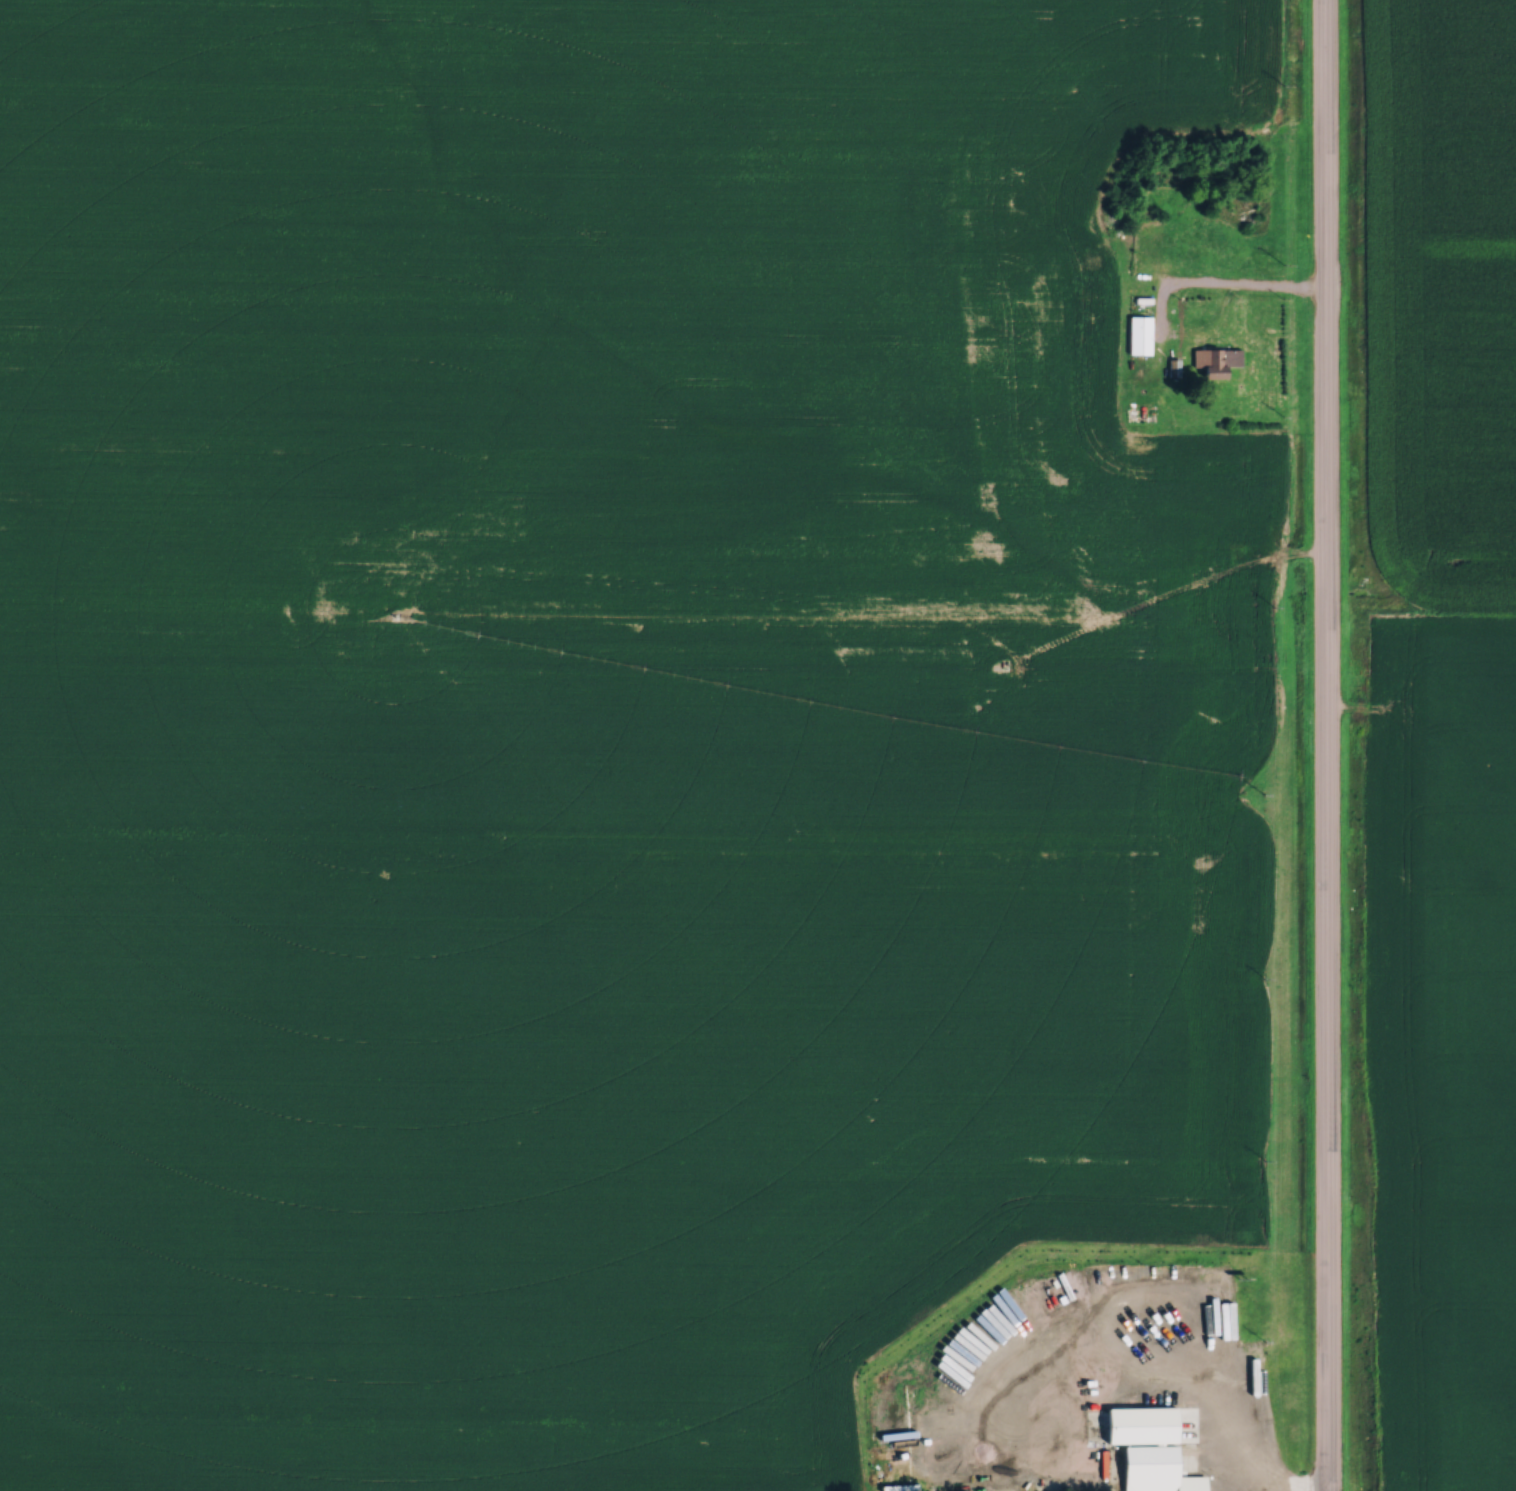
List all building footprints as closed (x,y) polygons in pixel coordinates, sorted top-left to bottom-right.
[(1150,353),(1150,314),(1126,314),(1126,353),(1150,353)] [(1225,376),(1225,347),(1198,347),(1198,376),(1225,376)] [(1202,1277),(1207,1312),(1216,1310),(1211,1275),(1202,1277)] [(1175,1468),(1176,1490),(1123,1490),(1122,1444),(1175,1443),(1175,1453),(1175,1468)] [(1189,1468),(1175,1468),(1175,1453),(1189,1452),(1189,1468)]
